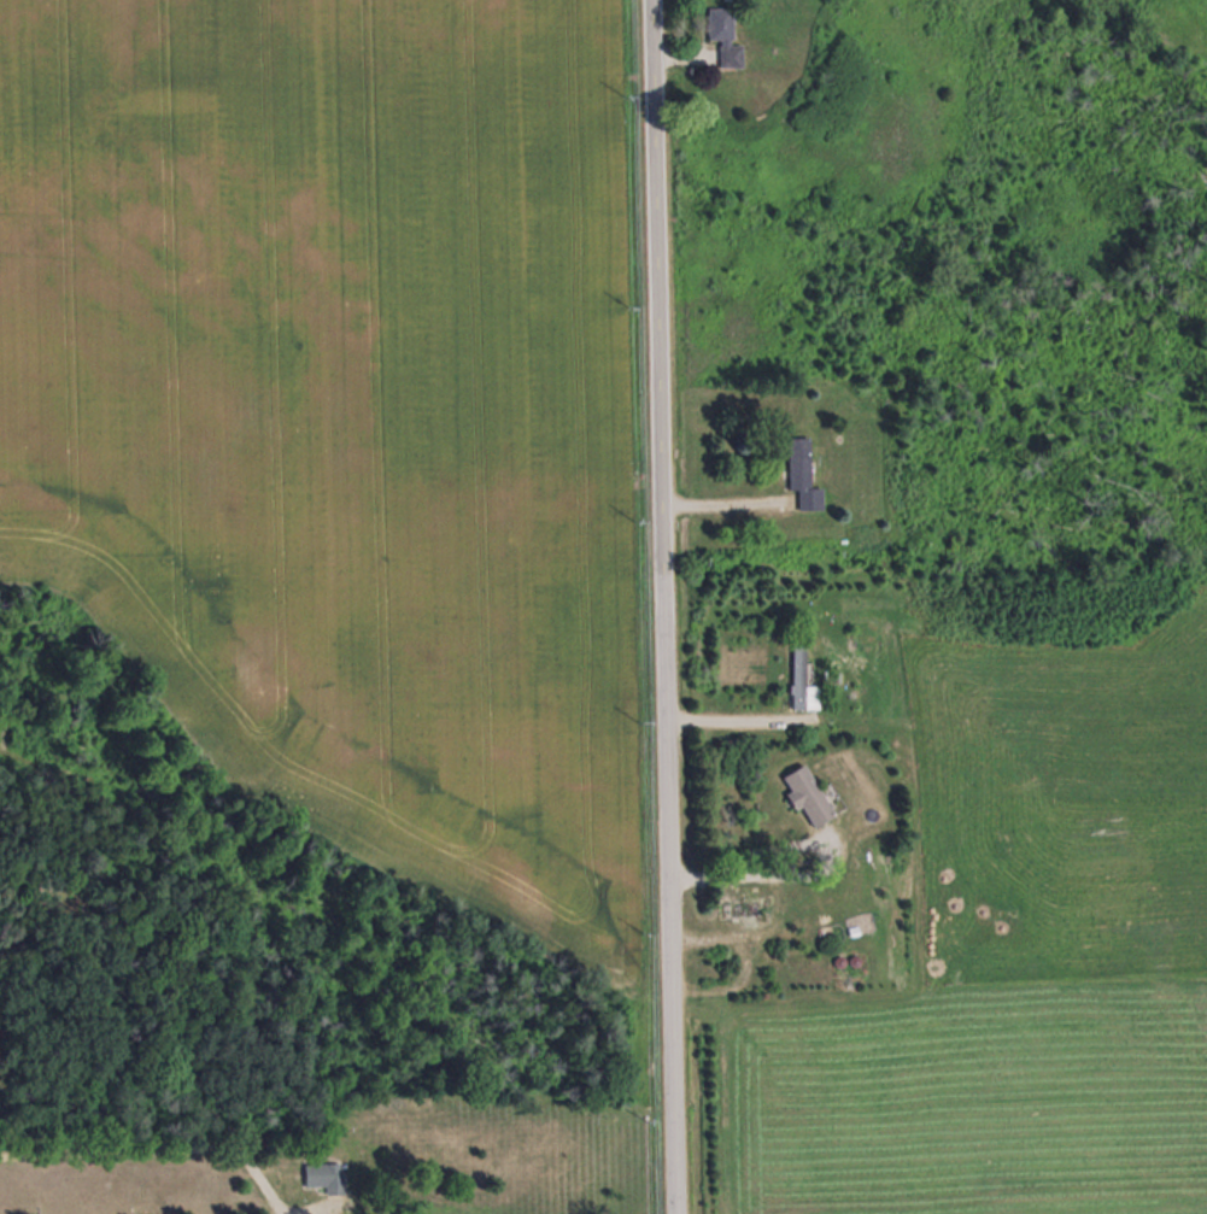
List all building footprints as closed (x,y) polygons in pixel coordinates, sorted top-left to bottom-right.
[(709,40),(722,40),(722,65),(744,65),(743,42),(734,42),(733,6),(709,6),(709,40)] [(811,486),(811,435),(789,435),(789,488),(799,488),(799,508),(824,508),(824,486),(811,486)] [(806,643),(793,643),(793,708),(806,708),(806,643)] [(806,763),(783,775),(791,790),(787,792),(796,809),(802,806),(813,827),(834,816),(806,763)] [(769,896),(719,896),(719,921),(769,921),(769,896)] [(305,1162),(305,1185),(327,1185),(327,1193),(344,1193),(344,1162),(305,1162)]
